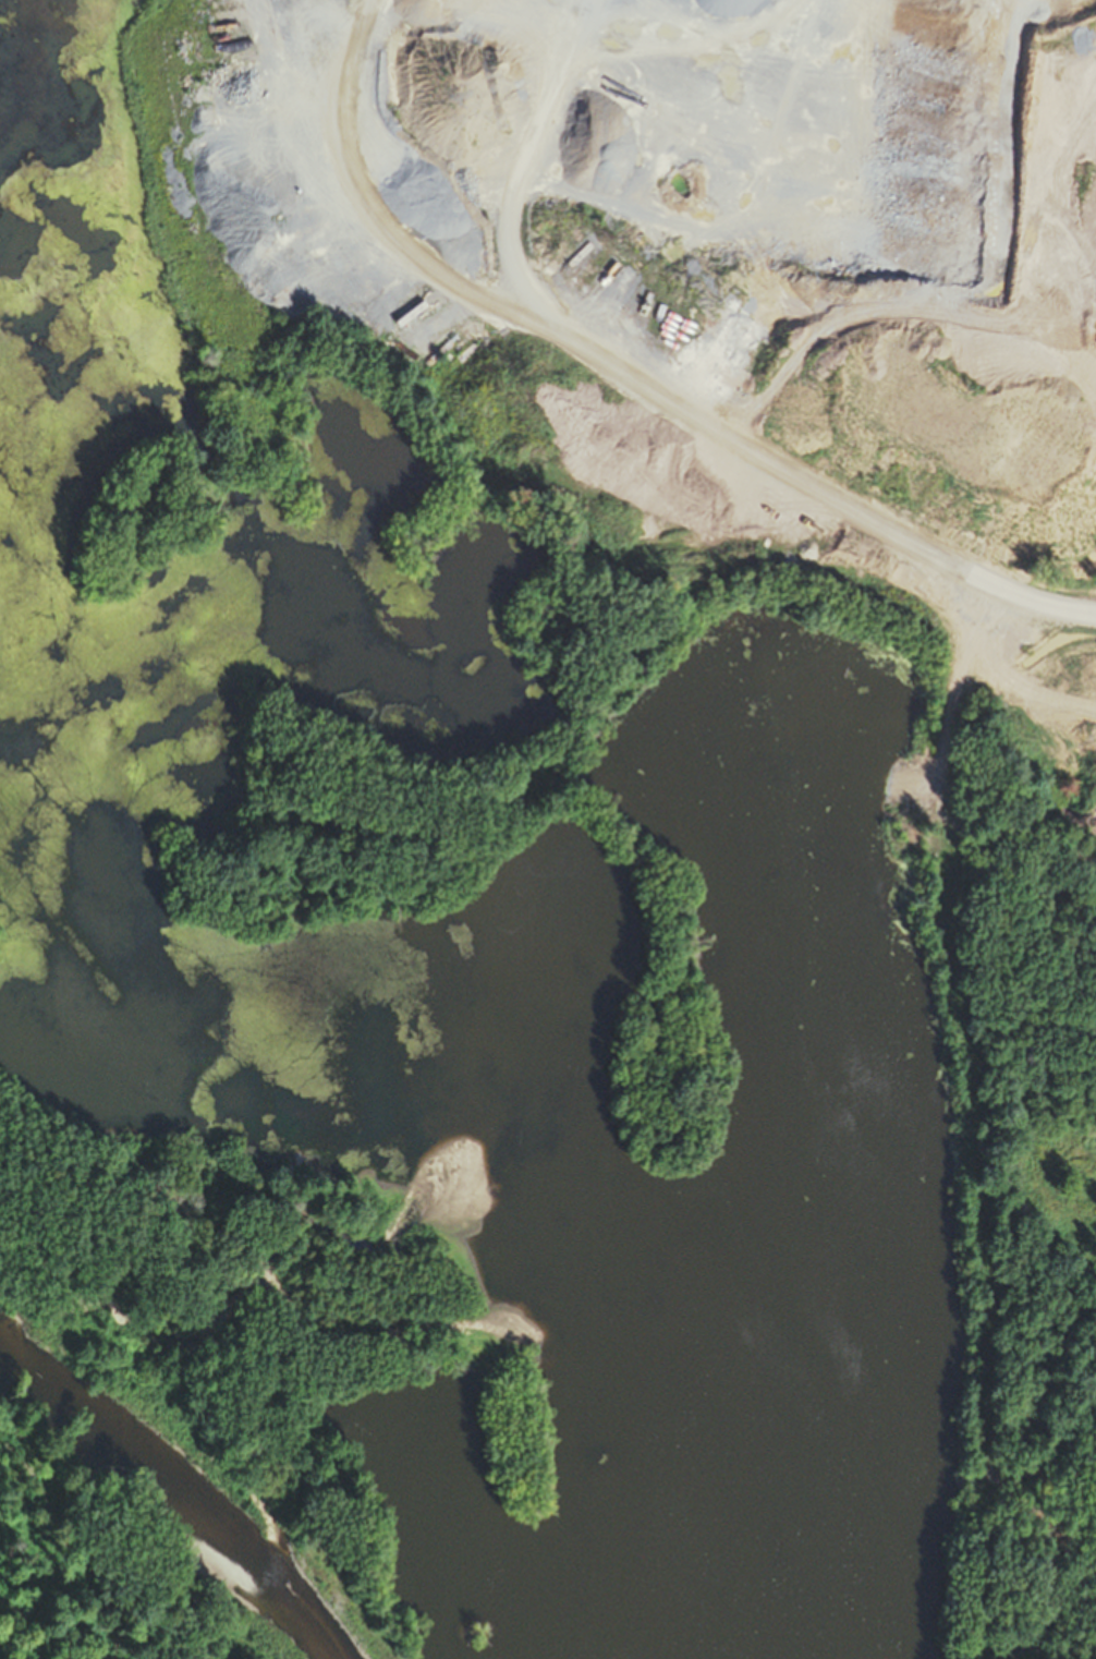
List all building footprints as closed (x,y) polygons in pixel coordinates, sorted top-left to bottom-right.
[(1044,142),(1044,158),(1077,158),(1077,141),(1063,141),(1062,103),(989,103),(989,143),(1044,142)] [(934,186),(986,148),(969,125),(917,163),(934,186)]
